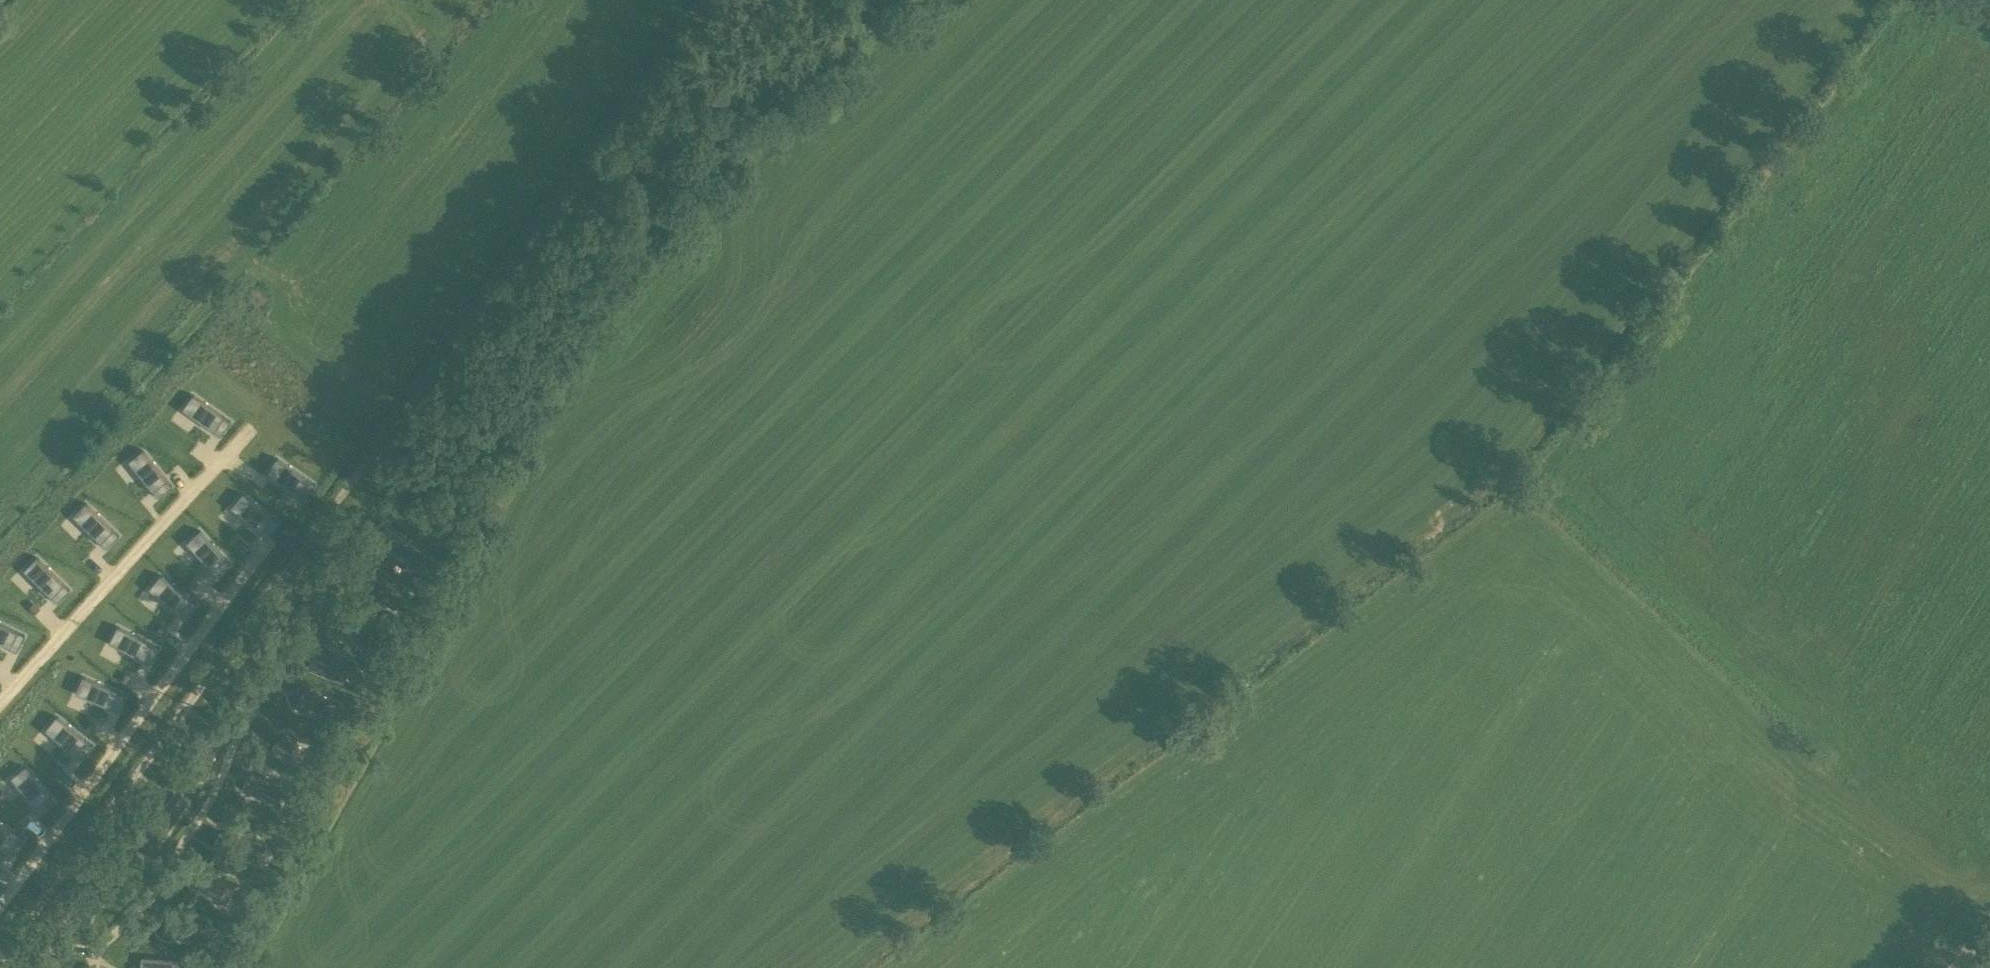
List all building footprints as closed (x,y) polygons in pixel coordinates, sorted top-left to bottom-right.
[(200,398),(189,413),(214,431),(220,435),(231,420),(224,416),(200,398)] [(148,455),(134,467),(153,490),(158,497),(172,485),(167,479),(148,455)] [(284,462),(274,477),(299,494),(306,498),(316,483),(309,479),(284,462)] [(249,497),(238,511),(261,530),(263,532),(267,535),(279,521),(273,516),(249,497)] [(92,508),(79,521),(100,542),(106,548),(119,534),(113,529),(92,508)] [(382,520),(372,535),(418,568),(426,557),(429,553),(427,552),(382,520)] [(205,535),(192,547),(213,569),(218,575),(232,563),(226,557),(205,535)] [(42,562),(30,575),(51,596),(57,602),(70,589),(64,583),(42,562)] [(167,578),(156,593),(179,612),(185,617),(197,603),(191,597),(167,578)] [(9,647),(16,650),(24,634),(17,630),(0,622),(0,642),(9,647)] [(125,628),(117,645),(144,659),(151,662),(159,646),(152,642),(125,628)] [(321,647),(311,662),(335,679),(346,664),(321,647)] [(91,678),(84,695),(111,707),(119,711),(126,694),(119,691),(91,678)] [(304,686),(295,702),(322,716),(330,700),(304,686)] [(63,720),(52,734),(75,753),(81,758),(93,744),(87,739),(63,720)] [(207,724),(193,760),(210,766),(224,731),(207,724)] [(278,732),(268,747),(293,765),(303,750),(278,732)] [(247,772),(241,788),(242,788),(270,797),(276,780),(253,772),(248,770),(247,770),(247,772)] [(31,771),(17,783),(35,806),(40,812),(55,801),(50,794),(31,771)] [(156,777),(147,814),(165,818),(173,781),(156,777)] [(9,849),(15,853),(25,837),(18,833),(0,822),(0,843),(9,849)] [(199,865),(191,881),(219,894),(226,878),(199,865)] [(167,915),(163,932),(193,938),(197,920),(167,915)] [(141,967),(171,967),(172,962),(172,956),(156,956),(142,955),(141,967)]
